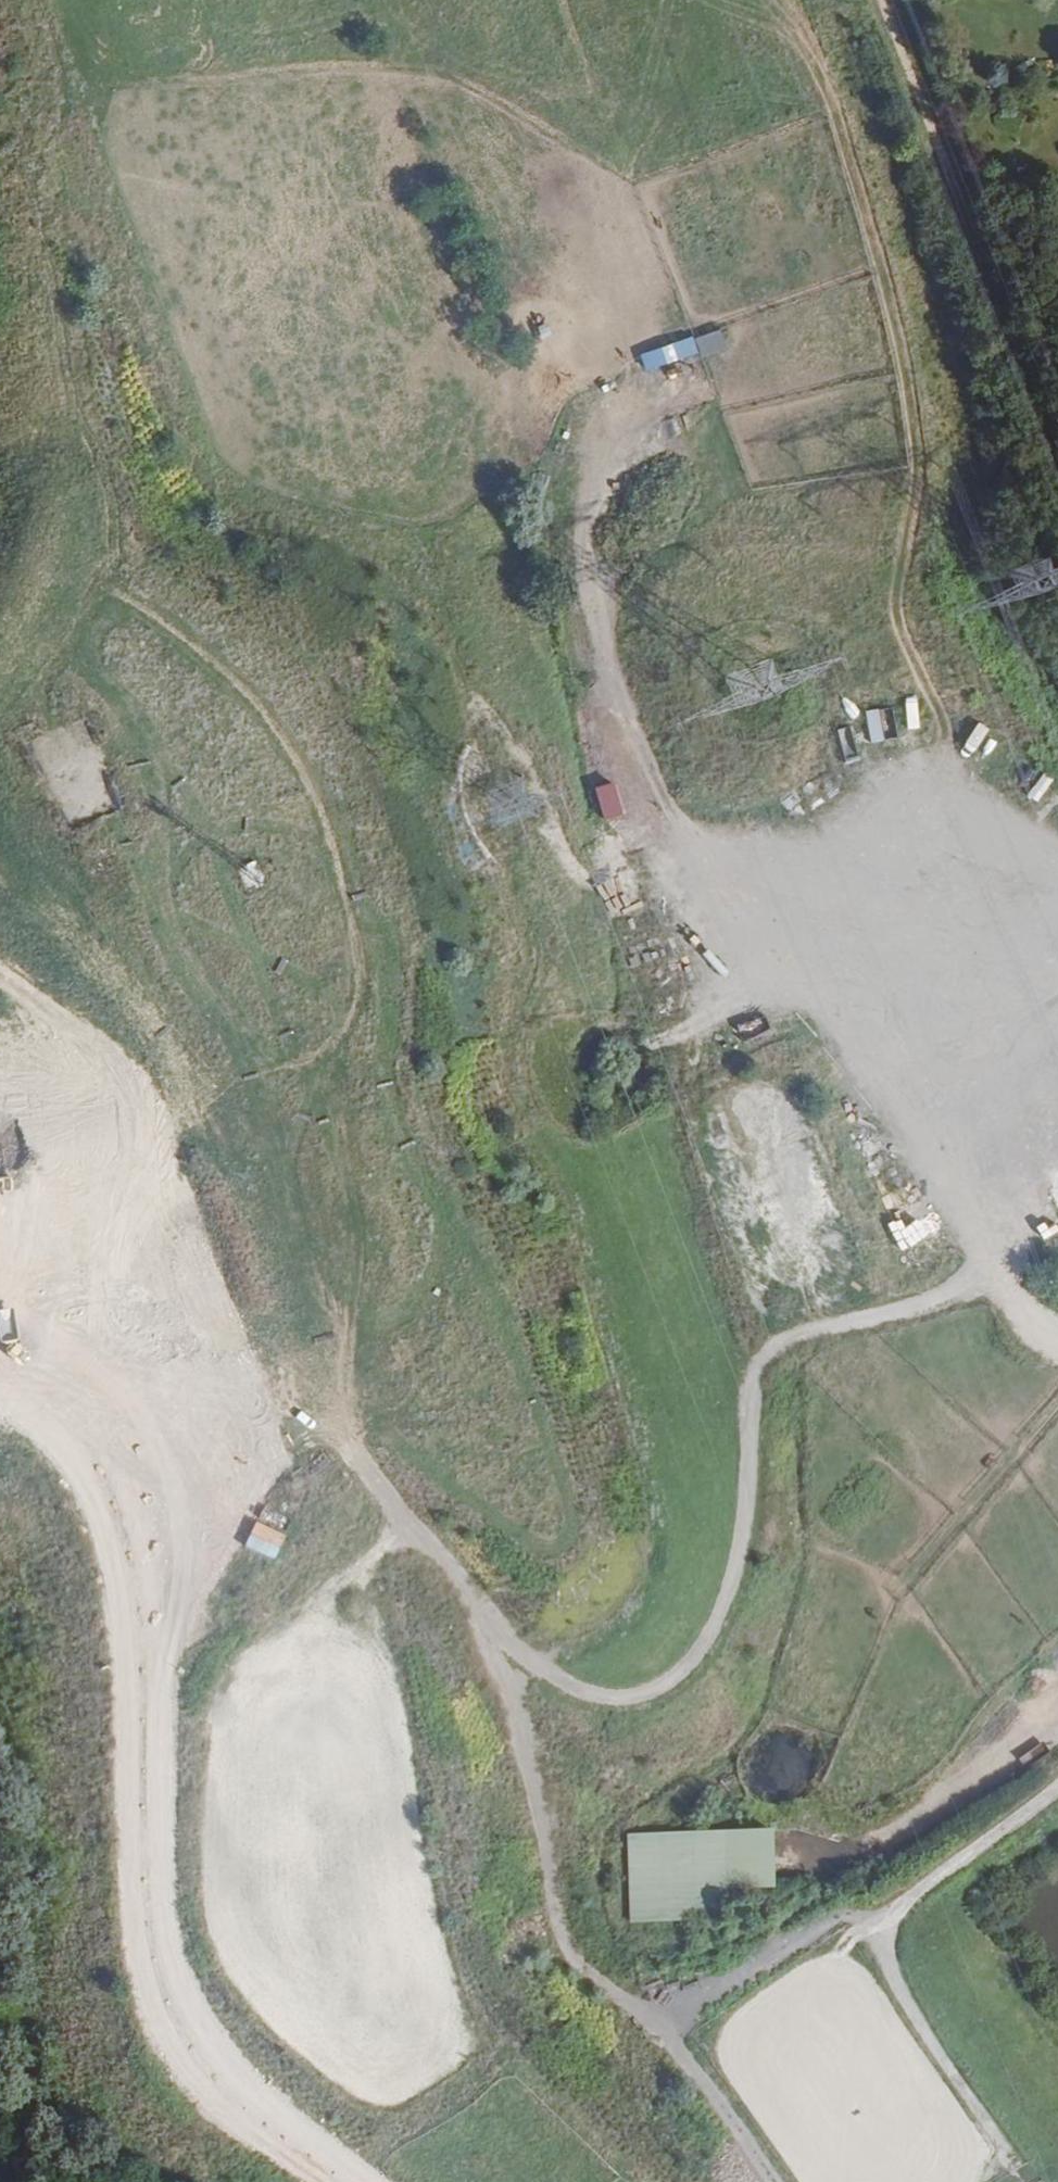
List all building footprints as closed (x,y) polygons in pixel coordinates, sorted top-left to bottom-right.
[(699,351),(725,347),(722,330),(696,334),(699,351)] [(644,367),(698,354),(694,337),(640,350),(644,367)] [(872,740),(882,739),(879,708),(868,709),(872,740)] [(615,781),(594,787),(603,819),(624,813),(615,781)] [(774,1829),(627,1833),(630,1921),(735,1918),(734,1891),(776,1889),(774,1829)]
